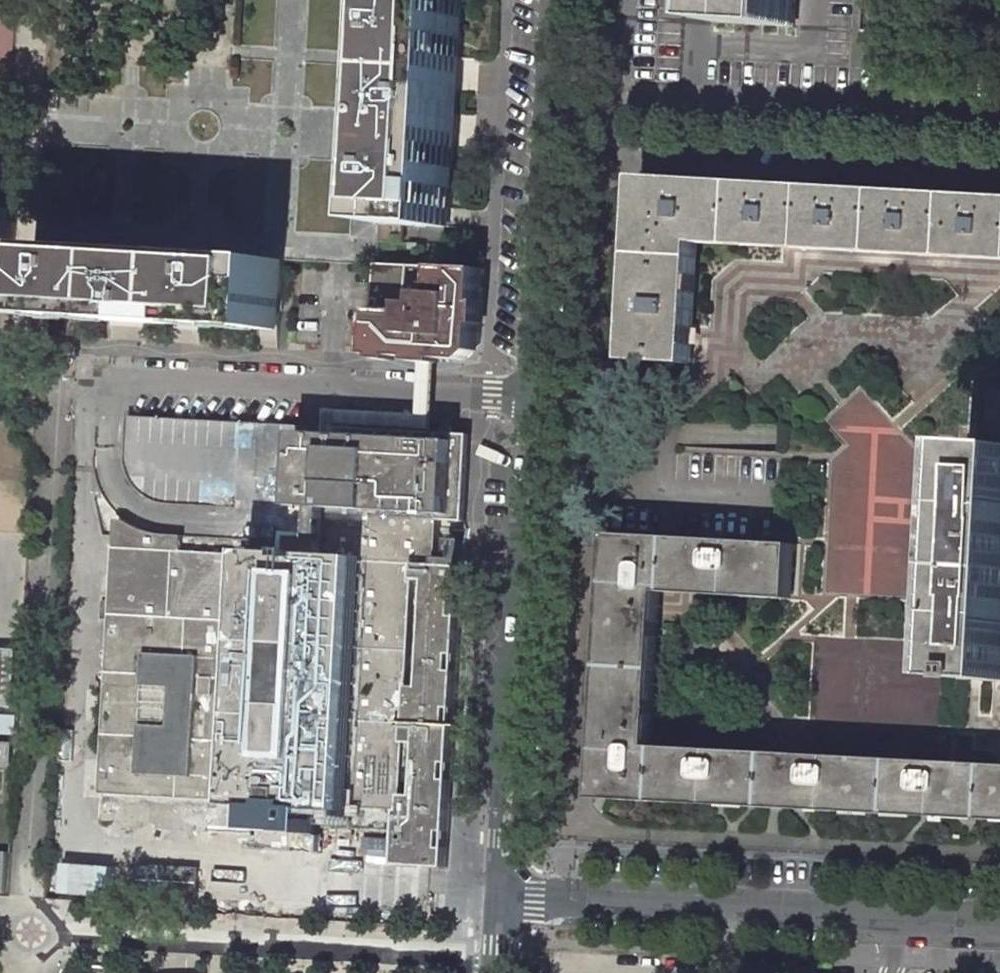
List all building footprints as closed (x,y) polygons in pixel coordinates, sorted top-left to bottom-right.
[(464,0),(392,0),(389,55),(406,56),(401,146),(384,145),(381,205),(452,209),(455,149),(439,148),(444,58),(460,59),(464,0)] [(720,22),(799,26),(800,0),(722,0),(720,22)] [(406,56),(389,55),(384,145),(401,146),(406,56)] [(460,59),(444,58),(439,148),(455,149),(460,59)] [(931,195),(836,190),(719,182),(641,177),(636,270),(630,361),(694,365),(700,244),(999,260),(999,199),(931,195)] [(451,216),(452,209),(381,205),(380,212),(380,224),(400,225),(451,228),(451,216)] [(5,273),(6,249),(8,223),(8,213),(0,213),(0,273),(5,273)] [(18,224),(8,223),(6,249),(16,250),(18,224)] [(377,240),(399,241),(400,225),(380,224),(378,223),(377,240)] [(31,316),(49,317),(53,246),(35,245),(31,316)] [(261,329),(264,258),(204,255),(203,271),(113,266),(114,250),(53,246),(49,317),(110,321),(111,304),(201,309),(200,326),(261,329)] [(203,271),(204,255),(114,250),(113,266),(203,271)] [(261,329),(279,330),(283,259),(264,258),(261,329)] [(483,270),(378,264),(371,355),(381,355),(381,360),(398,360),(398,356),(416,357),(415,362),(442,363),(442,359),(470,360),(480,352),(481,324),(485,324),(486,303),(482,302),(483,270)] [(200,326),(201,309),(111,304),(110,321),(200,326)] [(975,441),(969,540),(966,562),(999,565),(999,444),(975,441)] [(796,545),(677,537),(612,534),(606,614),(601,702),(596,798),(765,807),(999,820),(999,766),(995,765),(767,753),(655,746),(656,703),(661,616),(662,593),(675,594),(794,602),(796,545)] [(966,562),(965,582),(961,678),(999,679),(999,565),(966,562)] [(0,646),(0,704),(13,705),(16,647),(0,646)] [(9,762),(10,742),(0,741),(0,761),(9,762)]
